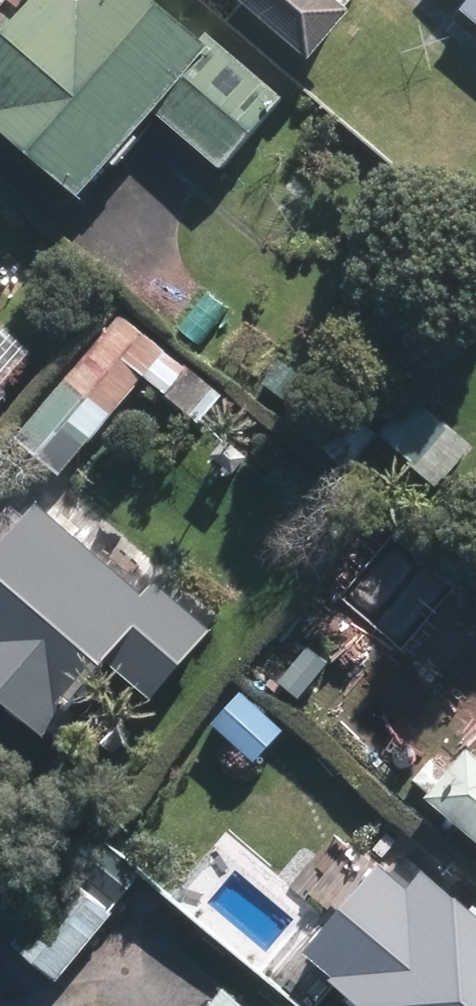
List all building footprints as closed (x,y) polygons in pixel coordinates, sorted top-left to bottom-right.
[(291,102),(173,0),(44,0),(0,50),(0,120),(92,200),(166,115),(231,171),(291,102)] [(318,62),(365,8),(355,0),(247,0),(318,62)] [(475,18),(475,0),(466,10),(475,18)] [(124,312),(21,440),(71,480),(150,381),(208,427),(231,397),(124,312)] [(25,394),(0,373),(0,424),(25,394)] [(419,393),(380,438),(442,491),(475,451),(475,440),(419,393)] [(9,692),(63,736),(125,659),(169,694),(222,628),(161,579),(152,590),(42,502),(35,511),(21,500),(0,526),(0,703),(9,692)] [(257,686),(220,722),(260,764),(297,728),(257,686)] [(435,800),(475,834),(475,750),(435,800)] [(107,897),(135,864),(97,831),(8,934),(64,983),(125,912),(107,897)] [(382,866),(310,950),(375,1005),(475,1005),(475,897),(448,873),(423,902),(382,866)] [(232,984),(213,1005),(258,1005),(232,984)]
